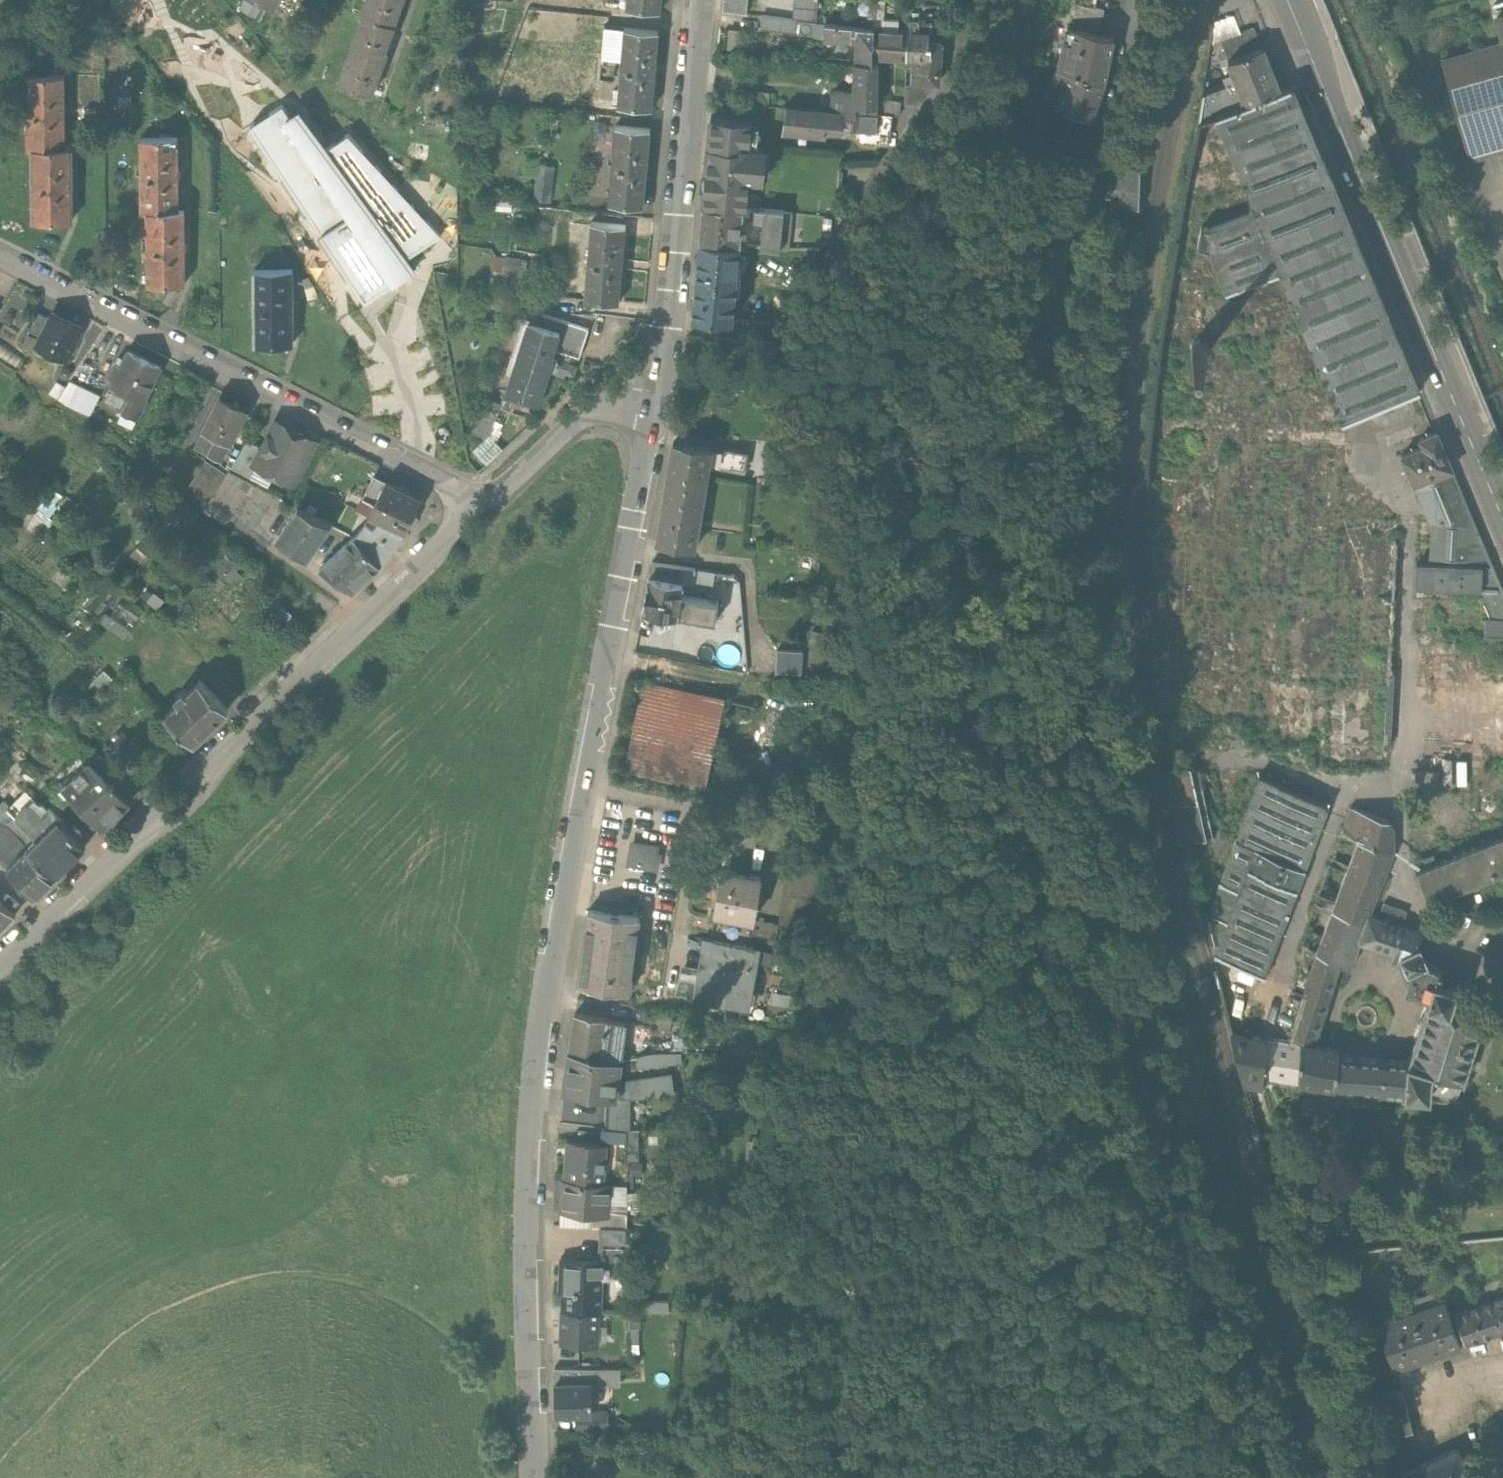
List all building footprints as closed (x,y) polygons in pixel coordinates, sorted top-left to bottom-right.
[(278,12),(284,0),(254,0),(278,12)] [(360,14),(363,15),(396,27),(406,0),(365,0),(360,14)] [(627,9),(662,13),(664,0),(628,0),(627,9)] [(723,10),(746,12),(747,0),(724,0),(723,10)] [(793,17),(817,19),(818,0),(794,0),(793,17)] [(1104,17),(1073,10),(1071,21),(1078,23),(1075,36),(1099,41),(1104,17)] [(363,15),(338,86),(374,99),(399,28),(396,27),(363,15)] [(796,33),(797,19),(763,15),(762,30),(796,33)] [(1502,147),(1502,16),(1496,18),(1502,44),(1448,58),(1473,155),(1502,147)] [(881,25),(797,19),(796,33),(808,34),(824,39),(854,41),(854,62),(875,63),(876,58),(879,58),(881,25)] [(918,19),(908,19),(908,27),(907,59),(930,60),(931,42),(931,29),(918,28),(918,19)] [(908,27),(881,25),(879,58),(907,59),(908,27)] [(661,32),(624,28),(615,107),(652,111),(661,32)] [(1254,30),(1220,44),(1228,63),(1262,49),(1254,30)] [(1099,41),(1075,36),(1073,49),(1063,47),(1056,75),(1067,78),(1103,86),(1112,44),(1099,41)] [(922,60),(921,82),(940,84),(943,43),(931,42),(930,60),(922,60)] [(1262,49),(1228,63),(1233,74),(1223,78),(1227,88),(1203,98),(1198,127),(1218,118),(1281,91),(1263,49),(1262,49)] [(829,108),(877,110),(878,63),(875,63),(854,62),(853,88),(831,87),(829,108)] [(64,76),(27,76),(27,150),(33,150),(33,149),(65,149),(65,148),(64,76)] [(1103,86),(1067,78),(1063,89),(1053,86),(1050,97),(1061,100),(1057,112),(1091,123),(1103,86)] [(1421,390),(1323,155),(1322,156),(1293,86),(1281,91),(1218,118),(1257,209),(1212,228),(1203,227),(1201,245),(1209,246),(1230,297),(1282,275),(1343,422),(1421,390)] [(829,108),(784,107),(783,129),(822,130),(822,125),(853,126),(853,109),(829,108)] [(279,109),(252,126),(365,303),(415,272),(405,257),(439,237),(348,135),(327,148),(299,109),(284,118),(279,109)] [(877,127),(877,110),(853,109),(853,126),(877,127)] [(753,118),(711,114),(703,204),(742,208),(748,208),(751,178),(762,179),(765,147),(750,145),(753,118)] [(650,129),(613,126),(606,205),(643,208),(650,129)] [(853,126),(838,126),(838,134),(846,134),(856,141),(877,142),(877,127),(853,126)] [(178,138),(141,138),(141,212),(147,212),(147,211),(179,211),(179,210),(178,138)] [(65,148),(65,149),(33,149),(33,150),(34,222),(71,222),(71,148),(65,148)] [(1100,209),(1138,212),(1142,163),(1104,159),(1100,209)] [(742,208),(703,204),(700,241),(739,244),(742,208)] [(782,211),(765,209),(762,246),(779,248),(782,211)] [(179,210),(179,211),(147,211),(147,212),(148,285),(185,284),(185,210),(179,210)] [(626,224),(588,221),(580,299),(619,303),(626,224)] [(739,244),(700,241),(692,317),(732,321),(739,244)] [(292,345),(292,270),(254,271),(255,345),(292,345)] [(177,294),(170,290),(162,305),(169,308),(177,294)] [(3,317),(23,328),(37,305),(17,293),(3,317)] [(27,333),(30,335),(39,339),(49,319),(37,313),(27,333)] [(84,329),(53,313),(49,319),(39,339),(35,346),(66,363),(84,329)] [(542,316),(539,325),(559,332),(554,348),(577,356),(586,330),(542,316)] [(528,322),(505,393),(538,404),(550,368),(553,369),(557,367),(559,362),(557,359),(551,357),(554,348),(559,332),(539,325),(528,322)] [(34,348),(35,346),(39,339),(30,335),(25,344),(34,348)] [(161,367),(128,350),(120,366),(115,363),(108,377),(113,379),(111,384),(131,394),(124,409),(125,410),(138,417),(147,399),(145,398),(161,367)] [(103,395),(70,377),(57,399),(69,406),(70,405),(90,417),(103,395)] [(249,411),(223,397),(206,428),(221,436),(218,442),(216,441),(208,456),(221,463),(249,411)] [(138,417),(125,410),(122,417),(122,419),(134,425),(138,417)] [(293,431),(274,421),(262,443),(253,459),(258,461),(268,467),(295,481),(316,443),(304,437),(306,435),(294,429),(293,431)] [(1420,438),(1423,446),(1401,455),(1414,485),(1453,468),(1437,430),(1420,438)] [(253,459),(262,443),(246,434),(228,465),(249,477),(258,461),(253,459)] [(501,452),(488,439),(473,453),(486,467),(501,452)] [(711,447),(674,441),(669,471),(705,477),(707,465),(708,465),(711,447)] [(208,501),(225,471),(205,459),(188,489),(208,501)] [(249,477),(228,465),(225,471),(208,501),(231,514),(252,479),(249,477)] [(1453,468),(1414,485),(1429,522),(1418,522),(1417,557),(1492,561),(1453,468)] [(705,477),(669,471),(657,542),(694,548),(697,533),(696,532),(705,477)] [(364,499),(376,504),(387,483),(375,477),(364,499)] [(420,500),(387,483),(376,504),(370,516),(379,520),(403,532),(420,500)] [(231,514),(208,501),(202,510),(225,524),(231,514)] [(330,524),(298,503),(276,537),(308,558),(330,524)] [(403,532),(379,520),(374,526),(370,522),(356,537),(381,563),(403,532)] [(381,563),(356,537),(322,567),(352,590),(381,563)] [(698,567),(655,559),(647,606),(722,620),(726,597),(694,591),(698,567)] [(251,577),(229,560),(209,586),(231,603),(251,577)] [(1416,564),(1415,600),(1468,602),(1468,589),(1483,590),(1495,618),(1485,618),(1485,638),(1502,638),(1502,588),(1494,567),(1416,564)] [(144,624),(99,588),(82,609),(127,645),(144,624)] [(803,672),(804,646),(775,645),(775,671),(803,672)] [(228,707),(201,680),(187,692),(184,688),(175,696),(179,700),(167,712),(194,740),(228,707)] [(724,700),(643,683),(624,770),(705,788),(724,700)] [(113,785),(90,760),(73,776),(76,779),(67,788),(104,827),(132,800),(115,783),(113,785)] [(1199,780),(1192,774),(1167,781),(1171,803),(1186,863),(1212,858),(1209,846),(1214,845),(1199,780)] [(1330,803),(1260,778),(1220,892),(1210,920),(1200,917),(1231,1041),(1243,1042),(1247,1030),(1265,982),(1330,803)] [(61,817),(50,806),(45,811),(27,792),(11,808),(18,816),(18,817),(23,823),(37,837),(28,846),(56,874),(87,844),(61,817)] [(0,805),(0,822),(28,846),(37,837),(23,823),(0,805)] [(1389,819),(1351,806),(1343,831),(1360,838),(1394,850),(1393,824),(1389,819)] [(8,866),(28,846),(0,822),(0,857),(8,866)] [(1494,839),(1492,836),(1483,840),(1484,843),(1437,862),(1434,854),(1423,858),(1427,867),(1416,870),(1429,902),(1502,872),(1502,835),(1494,839)] [(1290,1045),(1267,1043),(1265,1080),(1300,1083),(1303,1043),(1315,1046),(1340,965),(1351,968),(1360,941),(1403,957),(1415,985),(1413,990),(1431,996),(1429,1003),(1450,1010),(1457,989),(1441,983),(1442,970),(1427,963),(1428,962),(1421,946),(1420,947),(1424,935),(1401,927),(1369,914),(1375,899),(1394,850),(1360,838),(1349,870),(1331,863),(1308,924),(1326,931),(1318,952),(1305,995),(1290,1045)] [(651,845),(634,842),(631,862),(657,867),(659,854),(649,853),(651,845)] [(56,874),(28,846),(8,866),(35,894),(56,874)] [(1186,863),(1200,917),(1210,920),(1220,892),(1212,858),(1186,863)] [(760,878),(722,871),(714,912),(753,919),(760,878)] [(1407,912),(1375,899),(1369,914),(1401,927),(1407,912)] [(17,917),(0,900),(0,934),(17,917)] [(645,918),(590,911),(580,984),(636,991),(645,918)] [(755,948),(708,939),(696,1001),(743,1010),(755,948)] [(683,962),(681,977),(695,978),(697,963),(683,962)] [(1247,1030),(1290,1045),(1305,995),(1265,982),(1247,1030)] [(1411,1061),(1402,1061),(1400,1093),(1407,1094),(1408,1092),(1434,1095),(1441,1098),(1448,1098),(1455,1095),(1459,1089),(1462,1080),(1463,1080),(1482,1020),(1450,1010),(1429,1003),(1411,1061)] [(629,1020),(576,1013),(570,1052),(623,1059),(629,1020)] [(1243,1042),(1231,1041),(1240,1079),(1265,1080),(1267,1043),(1243,1042)] [(1315,1046),(1303,1043),(1300,1083),(1338,1086),(1339,1056),(1340,1050),(1315,1046)] [(623,1059),(570,1052),(565,1094),(610,1099),(617,1100),(623,1059)] [(1339,1056),(1338,1086),(1381,1089),(1381,1092),(1400,1093),(1402,1061),(1339,1056)] [(617,1100),(610,1099),(610,1129),(624,1130),(625,1100),(617,1100)] [(610,1129),(602,1129),(601,1140),(623,1141),(624,1130),(610,1129)] [(605,1145),(572,1143),(570,1165),(567,1165),(566,1184),(600,1186),(600,1184),(602,1161),(604,1161),(605,1145)] [(600,1186),(566,1184),(563,1216),(595,1218),(608,1219),(608,1214),(610,1185),(600,1184),(600,1186)] [(608,1219),(595,1218),(594,1229),(626,1231),(627,1231),(628,1216),(608,1214),(608,1219)] [(626,1231),(594,1229),(592,1258),(625,1259),(626,1231)] [(592,1258),(561,1256),(560,1292),(563,1292),(563,1309),(591,1311),(591,1291),(600,1292),(601,1276),(624,1277),(625,1259),(592,1258)] [(1456,1315),(1466,1345),(1502,1330),(1502,1300),(1456,1315)] [(1379,1326),(1394,1371),(1422,1361),(1422,1363),(1435,1358),(1434,1357),(1461,1348),(1445,1303),(1379,1326)] [(591,1311),(563,1309),(561,1343),(597,1345),(599,1311),(591,1311)] [(608,1367),(554,1369),(555,1411),(579,1411),(597,1410),(596,1384),(608,1384),(608,1367)] [(1360,1402),(1371,1444),(1413,1433),(1402,1391),(1360,1402)] [(597,1410),(579,1411),(579,1423),(603,1422),(602,1410),(597,1410)] [(1457,1451),(1463,1466),(1467,1464),(1491,1453),(1485,1438),(1457,1451)] [(1399,1476),(1400,1477),(1466,1477),(1472,1475),(1467,1464),(1463,1466),(1457,1451),(1399,1476)]
